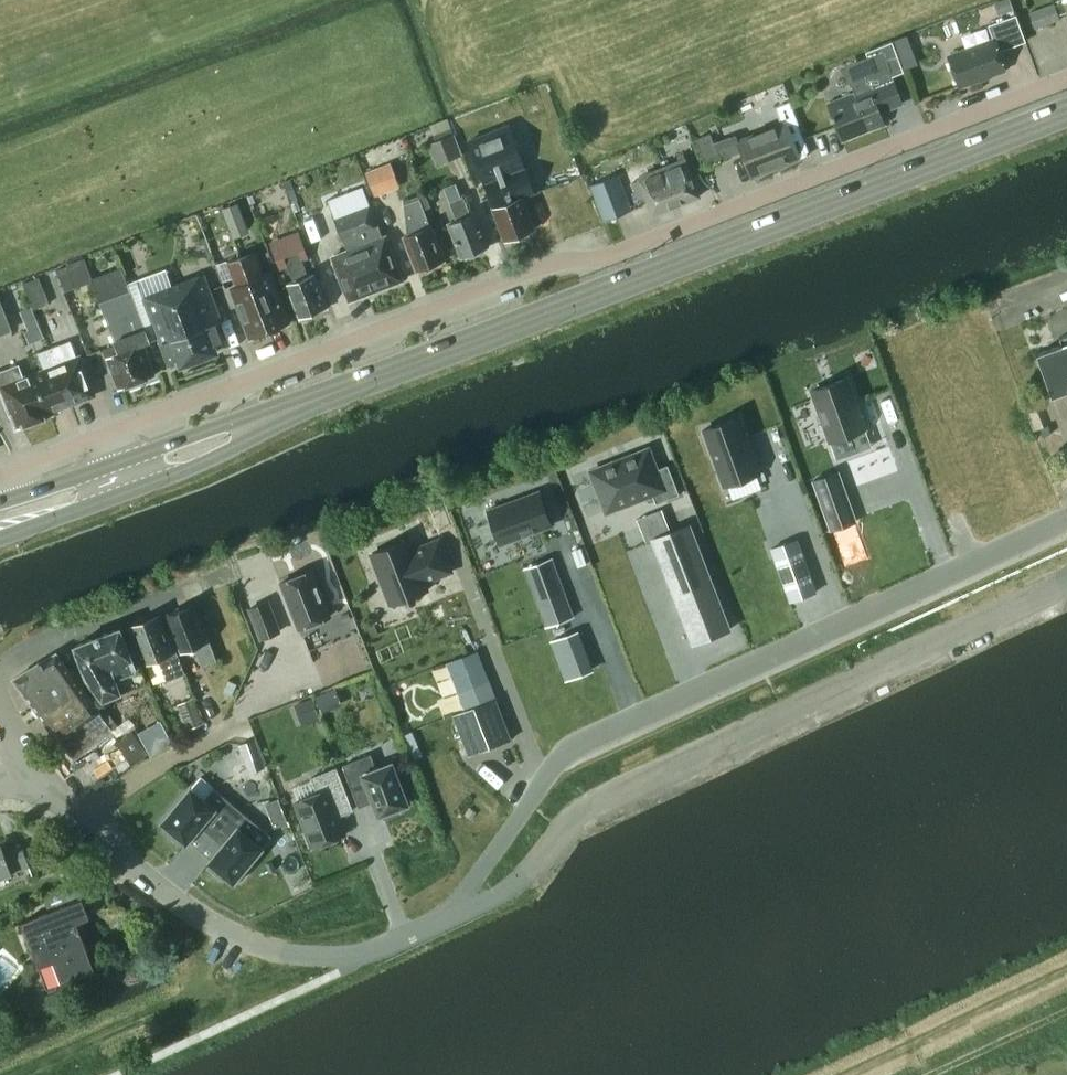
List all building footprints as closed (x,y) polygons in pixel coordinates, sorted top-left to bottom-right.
[(1014,9),(1011,0),(1002,0),(995,3),(999,14),(1014,9)] [(1062,1),(1030,14),(1035,28),(1060,18),(1058,13),(1065,11),(1066,15),(1066,0),(1062,1)] [(1004,69),(1005,68),(999,51),(1012,46),(1026,41),(1016,15),(1002,20),(988,25),(994,40),(950,57),(950,56),(948,57),(959,85),(960,85),(980,77),(980,78),(981,77),(981,76),(989,73),(989,74),(991,74),(991,73),(1004,68),(1004,69)] [(849,66),(853,85),(856,91),(829,102),(833,114),(831,115),(833,119),(835,118),(843,139),(885,123),(878,107),(885,104),(887,109),(903,103),(883,53),(849,66)] [(782,123),(739,140),(753,176),(796,159),(782,123)] [(523,198),(536,193),(509,126),(467,141),(493,208),(491,209),(505,242),(536,230),(523,198)] [(696,138),(706,164),(720,159),(710,133),(696,138)] [(462,154),(454,134),(428,143),(436,164),(462,154)] [(391,162),(366,171),(375,195),(400,186),(391,162)] [(653,215),(700,197),(688,165),(640,181),(653,215)] [(604,221),(631,210),(618,176),(590,187),(604,221)] [(352,238),(355,246),(330,256),(349,303),(405,281),(386,234),(381,236),(378,230),(387,227),(377,202),(370,204),(365,193),(361,195),(358,188),(328,200),(344,241),(352,238)] [(461,258),(491,248),(477,212),(471,214),(464,196),(449,202),(456,220),(447,223),(461,258)] [(250,232),(239,202),(223,208),(234,238),(250,232)] [(416,272),(446,261),(433,225),(431,226),(425,209),(408,215),(415,232),(403,236),(416,272)] [(309,276),(303,260),(308,258),(298,230),(268,242),(279,269),(288,266),(294,281),(286,284),(300,320),(329,309),(315,273),(309,276)] [(249,339),(270,331),(250,280),(265,274),(256,250),(226,262),(235,285),(229,287),(249,339)] [(57,269),(66,291),(76,287),(67,265),(57,269)] [(151,342),(131,290),(123,270),(92,282),(116,345),(103,349),(109,365),(109,373),(112,374),(118,389),(124,387),(125,388),(151,378),(151,377),(156,375),(145,344),(151,342)] [(271,271),(265,274),(250,280),(270,331),(291,323),(271,271)] [(279,275),(283,285),(289,283),(285,273),(279,275)] [(221,323),(222,321),(204,274),(143,298),(168,365),(177,362),(180,369),(221,354),(219,347),(226,344),(219,324),(221,323)] [(24,283),(33,308),(49,303),(39,277),(24,283)] [(0,294),(0,337),(14,331),(0,294)] [(32,307),(21,311),(28,329),(39,325),(32,307)] [(1052,396),(1066,390),(1066,334),(1059,337),(1061,344),(1037,354),(1052,396)] [(81,354),(77,355),(72,340),(61,344),(48,349),(69,407),(97,396),(81,354)] [(69,407),(48,349),(38,353),(44,368),(28,373),(33,386),(38,384),(50,417),(53,416),(53,414),(69,407)] [(28,373),(23,375),(19,364),(0,371),(0,390),(14,429),(22,426),(23,428),(48,419),(47,418),(50,417),(38,384),(33,386),(28,373)] [(848,377),(811,390),(830,441),(866,428),(848,377)] [(764,471),(744,415),(708,428),(728,484),(764,471)] [(607,511),(652,493),(656,505),(680,495),(668,465),(656,470),(648,450),(592,472),(607,511)] [(814,480),(832,530),(857,521),(839,471),(814,480)] [(552,525),(539,491),(489,510),(501,543),(552,525)] [(690,524),(652,539),(693,643),(730,629),(690,524)] [(819,587),(801,537),(776,546),(794,596),(819,587)] [(372,553),(392,603),(427,590),(424,581),(451,571),(440,540),(412,550),(408,539),(372,553)] [(552,623),(574,615),(554,563),(533,571),(552,623)] [(312,569),(281,581),(299,627),(330,615),(312,569)] [(249,608),(261,638),(281,631),(269,600),(249,608)] [(170,614),(185,652),(195,648),(202,666),(217,660),(211,643),(207,644),(200,629),(201,629),(193,606),(191,606),(191,605),(171,612),(171,613),(170,614)] [(176,652),(161,613),(129,626),(144,664),(159,659),(168,679),(185,672),(177,652),(176,652)] [(139,667),(123,628),(121,625),(73,644),(86,677),(103,700),(123,693),(122,691),(142,684),(137,671),(138,670),(137,667),(139,667)] [(478,651),(448,662),(459,690),(489,679),(478,651)] [(114,731),(57,652),(14,678),(74,760),(114,731)] [(475,753),(517,737),(502,695),(460,711),(475,753)] [(179,704),(189,729),(205,722),(194,697),(179,704)] [(295,705),(304,726),(320,720),(312,698),(295,705)] [(145,743),(152,755),(165,747),(158,735),(145,743)] [(127,756),(133,764),(148,753),(143,745),(127,756)] [(242,751),(248,766),(264,760),(258,745),(242,751)] [(400,783),(404,782),(398,766),(394,767),(392,762),(376,769),(370,754),(343,765),(354,792),(368,786),(379,815),(383,813),(384,818),(400,812),(398,808),(408,804),(400,783)] [(295,802),(312,846),(345,833),(332,798),(346,792),(336,768),(312,777),(318,794),(295,802)] [(191,788),(163,822),(171,829),(168,833),(181,843),(184,840),(186,842),(206,818),(218,828),(236,806),(214,787),(204,799),(191,788)] [(266,803),(271,815),(283,810),(279,798),(266,803)] [(259,825),(236,806),(218,828),(229,838),(210,862),(213,864),(210,867),(222,878),(225,874),(234,881),(237,877),(241,880),(251,867),(247,864),(261,847),(249,837),(259,825)] [(30,867),(21,843),(4,850),(2,844),(0,845),(0,877),(12,872),(13,873),(30,867)] [(50,911),(37,916),(25,921),(42,964),(54,960),(62,982),(95,969),(77,922),(89,917),(77,885),(45,898),(50,911)]
